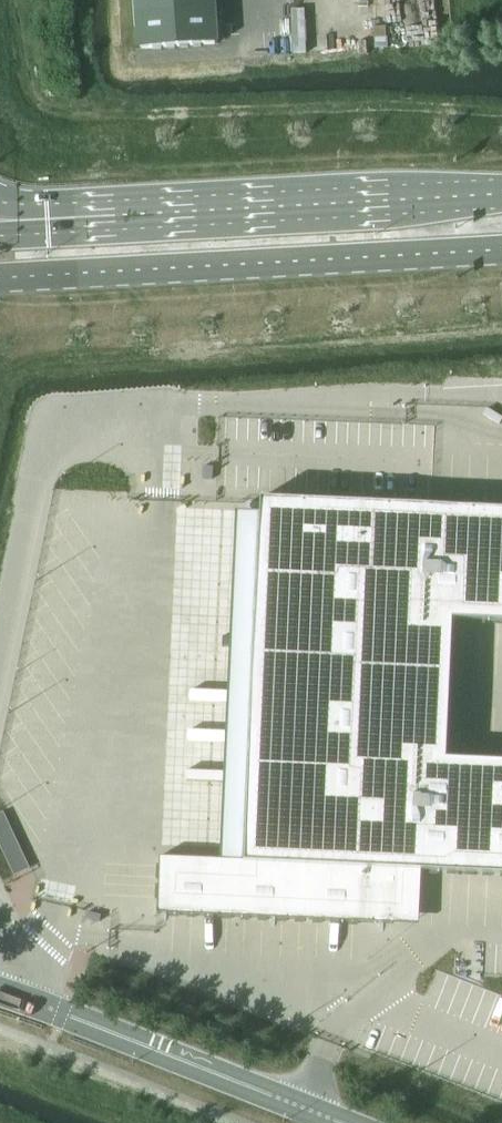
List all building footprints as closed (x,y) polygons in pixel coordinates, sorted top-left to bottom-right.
[(136,50),(139,50),(139,49),(214,43),(214,45),(218,45),(215,0),(133,0),(136,50)] [(259,512),(243,861),(219,860),(159,857),(156,914),(392,924),(392,910),(364,909),(365,890),(393,892),(394,870),(421,871),(501,874),(501,762),(445,760),(452,620),(501,622),(501,510),(260,499),(259,512)]
